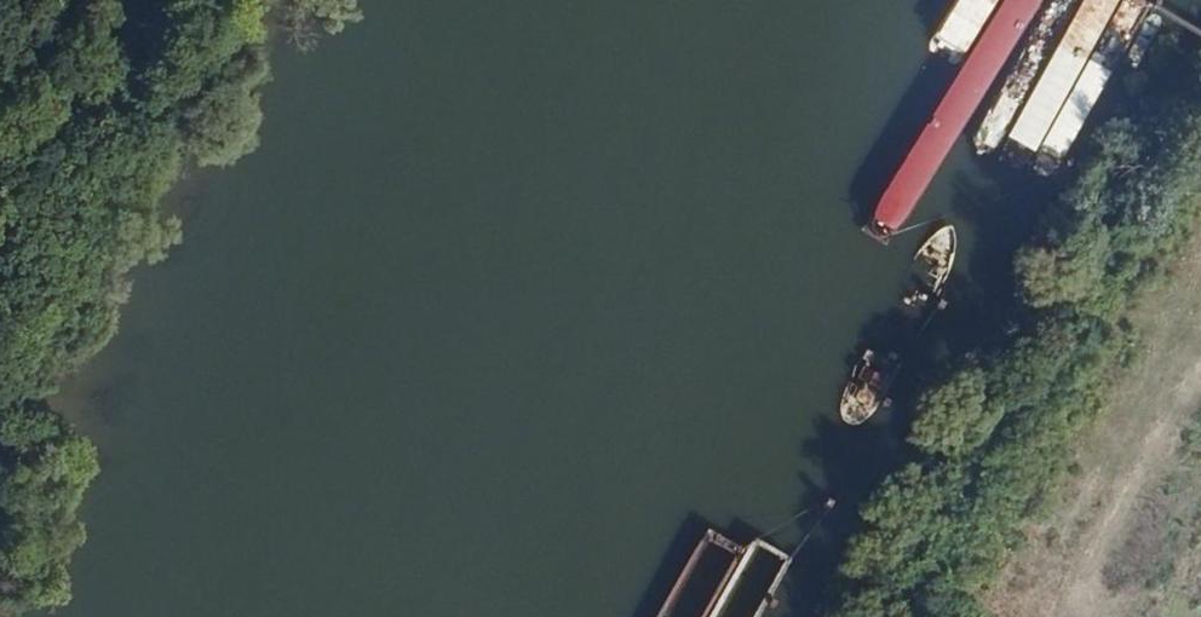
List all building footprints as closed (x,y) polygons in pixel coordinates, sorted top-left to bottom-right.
[(892,616),(911,616),(896,608),(892,616)]
